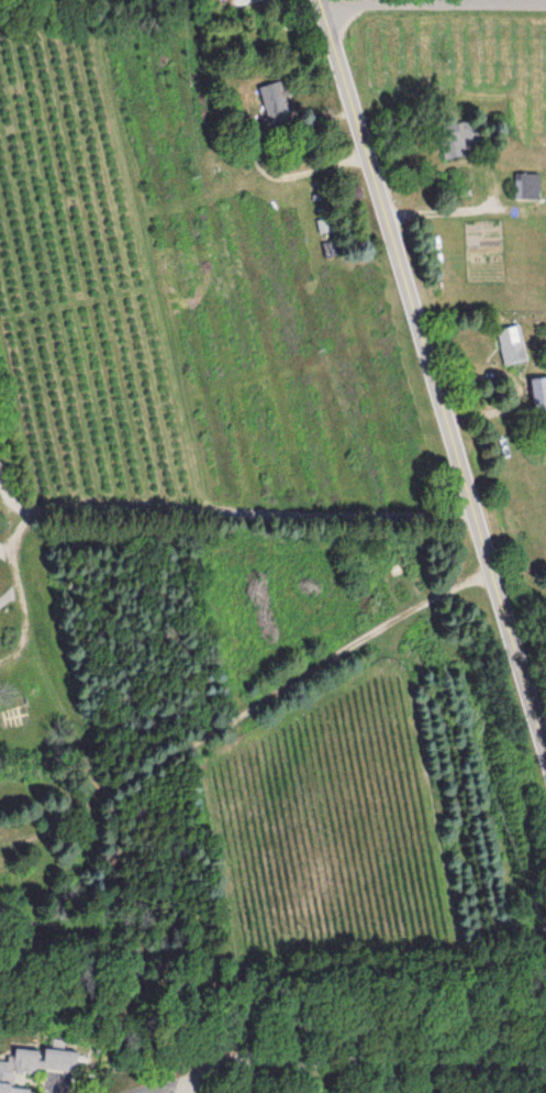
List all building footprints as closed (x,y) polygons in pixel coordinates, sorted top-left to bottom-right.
[(292,85),(262,87),(264,122),(293,120),(292,85)] [(520,174),(520,201),(545,201),(545,174),(520,174)] [(326,260),(341,257),(333,218),(318,221),(326,260)] [(530,366),(527,325),(503,327),(506,368),(530,366)] [(86,1076),(87,1052),(27,1049),(27,1062),(2,1061),(0,1092),(47,1092),(47,1089),(25,1088),(26,1073),(86,1076)]
